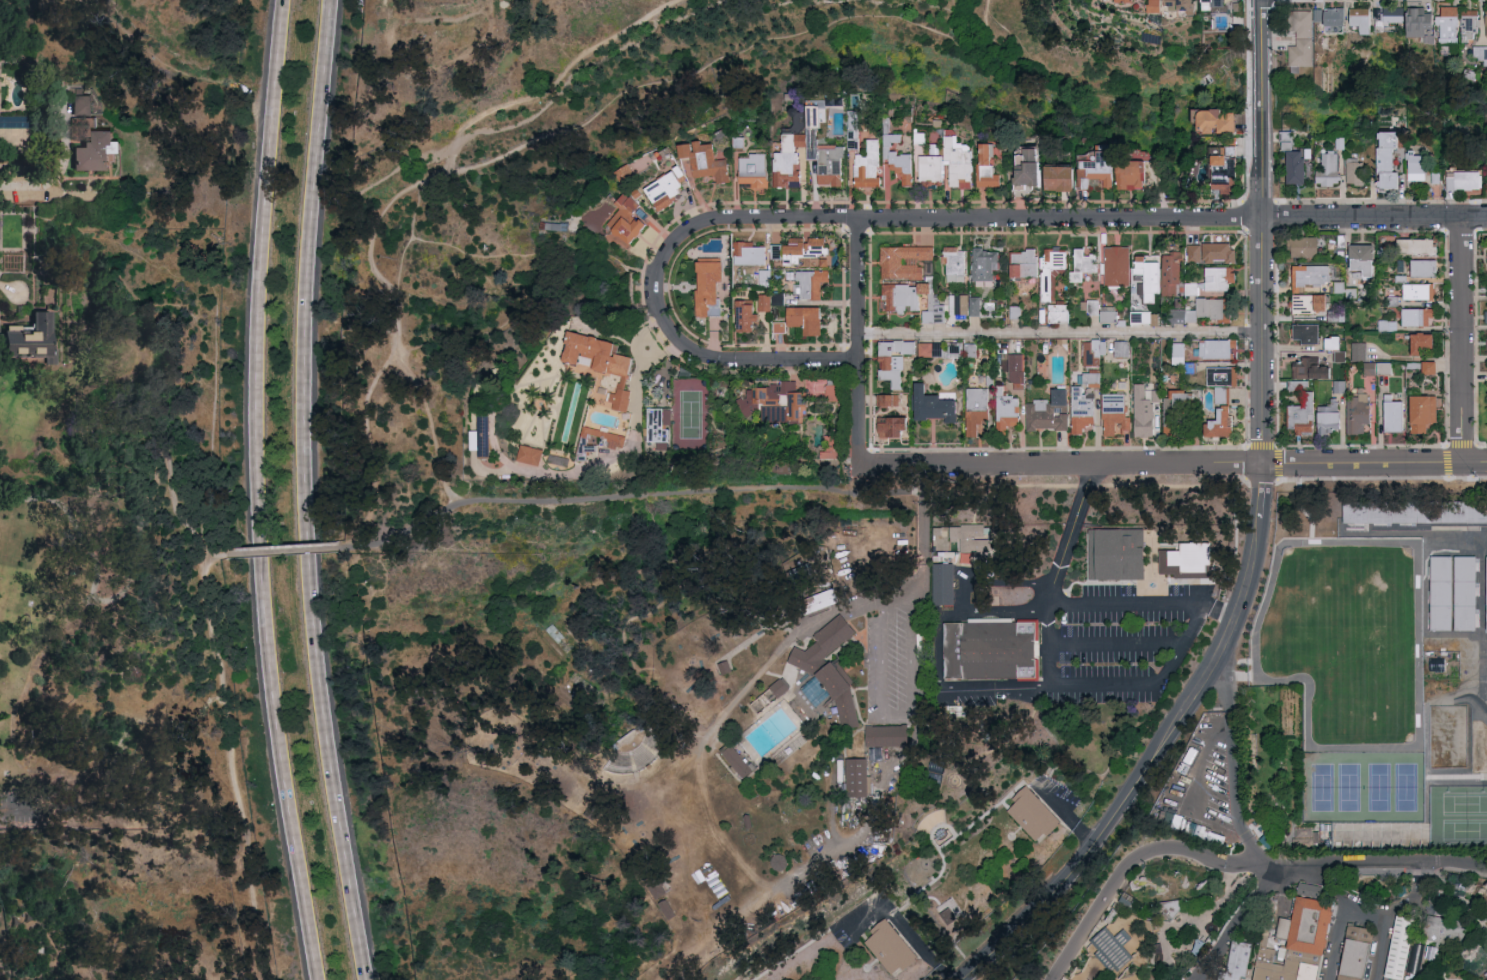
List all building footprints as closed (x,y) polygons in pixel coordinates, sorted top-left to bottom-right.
[(1155,13),(1169,13),(1169,0),(1155,0),(1155,13)] [(1170,11),(1201,11),(1201,0),(1170,0),(1170,11)] [(1207,12),(1230,11),(1230,0),(1207,0),(1207,12)] [(1453,6),(1436,5),(1435,15),(1431,15),(1430,42),(1452,43),(1453,6)] [(1397,35),(1417,35),(1417,28),(1428,28),(1428,12),(1420,12),(1420,6),(1400,6),(1371,6),(1371,21),(1397,21),(1397,35)] [(1340,31),(1339,7),(1311,8),(1312,23),(1322,23),(1322,32),(1340,31)] [(1365,8),(1345,7),(1345,24),(1355,24),(1355,33),(1364,33),(1365,8)] [(1467,41),(1467,32),(1476,33),(1477,9),(1457,9),(1456,41),(1467,41)] [(1285,65),(1310,65),(1311,10),(1292,10),(1292,45),(1286,45),(1285,65)] [(1471,45),(1471,58),(1482,58),(1482,65),(1486,65),(1486,45),(1471,45)] [(825,108),(843,112),(846,97),(827,94),(825,108)] [(93,116),(93,96),(72,96),(72,116),(93,116)] [(846,144),(814,144),(814,128),(825,128),(825,100),(810,100),(810,133),(786,133),(786,151),(778,151),(777,186),(801,186),(802,152),(797,152),(798,147),(809,147),(809,159),(821,159),(820,185),(845,185),(846,144)] [(1230,109),(1182,108),(1182,127),(1212,128),(1212,131),(1230,132),(1230,109)] [(1373,187),(1391,187),(1390,171),(1388,171),(1388,130),(1372,130),(1373,187)] [(71,170),(111,171),(111,153),(121,153),(121,142),(115,142),(115,131),(95,131),(95,142),(82,142),(81,149),(72,149),(71,170)] [(949,163),(953,163),(954,186),(976,186),(975,142),(962,142),(962,134),(948,134),(949,163)] [(698,176),(719,174),(720,183),(734,181),(732,158),(720,159),(719,142),(707,143),(707,140),(683,143),(685,157),(696,156),(698,176)] [(985,142),(985,162),(981,162),(981,186),(1006,186),(1006,173),(1000,173),(1000,142),(985,142)] [(1231,177),(1231,145),(1214,145),(1214,153),(1200,154),(1201,159),(1198,159),(1199,165),(1217,164),(1217,175),(1210,175),(1210,178),(1231,177)] [(1045,147),(1029,146),(1029,153),(1020,153),(1019,184),(1044,184),(1045,147)] [(1297,183),(1299,151),(1281,150),(1280,182),(1297,183)] [(1116,186),(1116,151),(1079,152),(1079,188),(1092,188),(1092,178),(1107,178),(1107,186),(1116,186)] [(756,182),(756,187),(770,187),(771,152),(754,152),(754,156),(745,156),(744,182),(756,182)] [(916,152),(893,152),(893,162),(886,162),(886,171),(905,171),(905,184),(915,184),(916,152)] [(1333,153),(1316,153),(1316,170),(1310,170),(1310,184),(1333,184),(1333,153)] [(1437,172),(1437,153),(1404,155),(1404,173),(1437,172)] [(946,179),(947,155),(924,154),(924,179),(946,179)] [(1121,188),(1146,188),(1146,182),(1155,182),(1155,155),(1121,155),(1121,188)] [(1343,184),(1361,183),(1360,159),(1342,160),(1343,184)] [(1076,166),(1048,165),(1048,189),(1076,190),(1076,166)] [(690,190),(678,170),(649,187),(661,207),(690,190)] [(1475,172),(1444,172),(1443,189),(1475,189),(1475,172)] [(1216,188),(1216,193),(1231,192),(1231,181),(1203,182),(1203,189),(1216,188)] [(623,207),(610,224),(636,244),(657,216),(625,193),(618,203),(623,207)] [(788,264),(800,264),(801,257),(806,257),(805,265),(818,265),(818,256),(823,256),(822,265),(831,265),(831,237),(811,237),(811,242),(788,241),(788,264)] [(1392,254),(1429,255),(1430,238),(1392,238),(1392,254)] [(738,265),(767,264),(767,246),(756,246),(756,241),(737,241),(738,265)] [(783,259),(783,244),(773,243),(772,258),(783,259)] [(1189,243),(1189,261),(1232,260),(1232,243),(1189,243)] [(1344,244),(1344,269),(1350,269),(1350,284),(1359,284),(1359,275),(1367,275),(1368,244),(1344,244)] [(924,278),(924,266),(921,266),(921,259),(935,259),(935,246),(884,245),(883,277),(924,278)] [(1132,246),(1108,245),(1107,284),(1131,285),(1132,246)] [(968,281),(968,247),(944,247),(945,264),(949,264),(949,281),(968,281)] [(1085,271),(1100,272),(1100,254),(1088,254),(1088,247),(1078,247),(1078,272),(1074,271),(1074,281),(1085,281),(1085,271)] [(1002,249),(975,248),(974,286),(986,286),(986,279),(995,279),(995,269),(1001,269),(1002,249)] [(1044,301),(1061,301),(1061,268),(1069,268),(1069,249),(1047,248),(1047,255),(1044,255),(1044,301)] [(1014,276),(1039,276),(1039,250),(1014,250),(1014,276)] [(1165,295),(1179,294),(1179,283),(1184,283),(1184,251),(1164,252),(1165,295)] [(1148,274),(1147,302),(1157,302),(1157,292),(1161,292),(1162,261),(1148,260),(1149,255),(1138,255),(1138,274),(1148,274)] [(723,280),(727,280),(727,257),(701,257),(701,315),(723,315),(723,280)] [(1431,259),(1406,259),(1406,276),(1431,276),(1431,259)] [(1327,264),(1288,265),(1288,278),(1293,278),(1293,284),(1327,284),(1327,264)] [(1207,268),(1208,290),(1231,289),(1231,280),(1237,280),(1237,267),(1207,268)] [(799,270),(800,284),(795,284),(796,297),(823,297),(823,281),(832,281),(831,269),(799,270)] [(1401,283),(1401,299),(1430,299),(1431,283),(1401,283)] [(920,310),(920,284),(883,284),(884,310),(901,310),(901,306),(914,305),(914,310),(920,310)] [(787,304),(786,292),(773,293),(773,305),(787,304)] [(929,293),(929,310),(925,310),(924,322),(945,323),(946,293),(929,293)] [(759,310),(772,310),(772,294),(759,294),(759,310)] [(951,294),(951,314),(970,314),(970,294),(951,294)] [(1288,312),(1324,313),(1324,294),(1288,294),(1288,312)] [(982,296),(971,296),(971,315),(982,315),(982,296)] [(1227,297),(1199,297),(1199,317),(1228,316),(1227,297)] [(760,331),(761,313),(756,313),(757,299),(739,299),(738,331),(760,331)] [(1072,321),(1071,303),(1052,304),(1052,322),(1072,321)] [(806,334),(824,334),(824,305),(792,306),(792,325),(806,325),(806,334)] [(1101,321),(1118,322),(1118,306),(1102,305),(1101,321)] [(1399,308),(1400,325),(1428,325),(1427,307),(1399,308)] [(1199,309),(1169,308),(1168,322),(1198,323),(1199,309)] [(1153,310),(1134,310),(1135,323),(1153,322),(1153,310)] [(4,330),(31,330),(31,313),(51,313),(50,356),(4,355),(4,330)] [(1396,330),(1396,320),(1376,320),(1376,330),(1396,330)] [(789,332),(789,321),(776,321),(776,332),(789,332)] [(1314,344),(1314,324),(1288,323),(1288,338),(1297,338),(1297,343),(1314,344)] [(1416,347),(1426,347),(1426,333),(1404,332),(1404,354),(1416,354),(1416,347)] [(632,362),(625,392),(631,394),(626,415),(608,411),(610,404),(611,396),(615,397),(620,379),(560,363),(567,335),(618,348),(616,358),(632,362)] [(1334,349),(1334,336),(1318,336),(1319,349),(1334,349)] [(1201,357),(1233,358),(1234,340),(1202,339),(1201,357)] [(904,353),(916,353),(916,340),(882,340),(882,379),(893,379),(893,388),(904,388),(904,353)] [(1131,340),(1116,340),(1117,357),(1131,356),(1131,340)] [(1095,341),(1095,355),(1108,355),(1108,341),(1095,341)] [(1364,360),(1364,342),(1349,342),(1349,360),(1364,360)] [(921,355),(938,356),(938,343),(921,343),(921,355)] [(965,344),(966,357),(978,356),(977,343),(965,344)] [(1026,353),(1010,353),(1011,382),(1027,382),(1026,353)] [(1314,356),(1300,357),(1300,362),(1290,363),(1291,378),(1324,378),(1323,367),(1315,367),(1314,356)] [(1431,360),(1418,361),(1418,373),(1431,373),(1431,360)] [(1388,361),(1360,362),(1360,374),(1388,374),(1388,361)] [(1239,366),(1209,366),(1210,386),(1217,385),(1218,402),(1230,402),(1230,385),(1236,385),(1236,376),(1239,376),(1239,366)] [(1103,372),(1086,371),(1086,385),(1103,385),(1103,372)] [(749,387),(750,397),(741,398),(741,408),(757,408),(757,402),(766,402),(766,421),(808,420),(808,394),(823,394),(823,378),(805,378),(806,390),(797,390),(797,380),(781,380),(781,386),(749,387)] [(842,401),(843,381),(829,380),(828,401),(842,401)] [(1331,391),(1343,392),(1343,380),(1331,380),(1331,391)] [(961,399),(946,399),(946,394),(930,394),(930,381),(919,382),(919,418),(947,418),(947,422),(962,421),(961,399)] [(1156,436),(1156,401),(1163,401),(1163,389),(1147,389),(1147,383),(1136,383),(1136,436),(1156,436)] [(1097,423),(1097,395),(1086,395),(1086,385),(1077,385),(1075,433),(1088,433),(1088,423),(1097,423)] [(970,436),(985,436),(985,421),(991,421),(991,387),(969,388),(970,436)] [(1029,429),(1072,429),(1072,388),(1056,388),(1056,401),(1029,400),(1029,429)] [(1166,397),(1166,432),(1194,432),(1194,390),(1175,390),(1175,397),(1166,397)] [(1283,405),(1283,431),(1310,430),(1310,391),(1297,391),(1297,405),(1283,405)] [(1106,435),(1121,435),(1121,431),(1132,431),(1132,416),(1127,416),(1127,392),(1106,393),(1106,435)] [(879,404),(900,405),(901,394),(879,393),(879,404)] [(1001,430),(1010,430),(1010,425),(1021,425),(1021,395),(1001,396),(1001,430)] [(1345,433),(1361,433),(1361,423),(1366,423),(1366,396),(1346,395),(1345,433)] [(1432,423),(1432,395),(1404,395),(1404,432),(1422,433),(1422,423),(1432,423)] [(1397,431),(1397,400),(1388,401),(1388,397),(1379,397),(1380,431),(1397,431)] [(1220,420),(1209,420),(1210,435),(1235,435),(1235,403),(1220,403),(1220,420)] [(666,428),(666,407),(650,407),(651,441),(672,441),(672,428),(666,428)] [(478,414),(478,430),(470,430),(471,450),(479,450),(479,458),(492,457),(491,413),(478,414)] [(910,417),(879,416),(879,436),(910,436),(910,417)] [(625,450),(628,436),(586,425),(584,432),(609,439),(607,445),(625,450)] [(826,457),(839,456),(838,434),(825,435),(826,457)] [(545,449),(523,443),(518,459),(541,465),(545,449)] [(582,460),(589,460),(590,465),(598,465),(597,444),(581,444),(582,460)] [(825,463),(840,465),(841,459),(826,457),(825,463)] [(933,528),(989,528),(990,554),(980,554),(980,567),(934,567),(933,528)] [(1090,583),(1089,531),(1143,531),(1143,582),(1090,583)] [(1161,580),(1161,546),(1213,545),(1213,579),(1161,580)] [(1430,631),(1431,557),(1478,558),(1477,632),(1430,631)] [(954,608),(934,608),(933,568),(953,568),(954,608)] [(803,619),(798,605),(834,590),(840,605),(803,619)] [(842,732),(839,716),(828,717),(827,710),(823,706),(831,700),(829,698),(816,709),(800,691),(816,678),(788,665),(795,648),(806,654),(818,644),(813,638),(841,616),(854,635),(825,661),(829,664),(836,660),(855,684),(851,688),(851,694),(854,698),(860,729),(842,732)] [(946,681),(946,623),(1038,624),(1038,682),(946,681)] [(566,657),(546,633),(553,627),(574,651),(566,657)] [(723,678),(718,666),(727,662),(732,674),(723,678)] [(593,701),(569,680),(575,673),(599,694),(593,701)] [(781,697),(792,686),(783,676),(771,686),(781,697)] [(757,718),(749,708),(779,682),(787,692),(757,718)] [(867,749),(866,727),(907,726),(907,749),(867,749)] [(615,745),(637,729),(639,734),(663,727),(664,731),(664,736),(664,740),(663,745),(661,751),(658,759),(653,765),(643,772),(634,775),(626,776),(619,777),(612,776),(605,774),(603,773),(619,749),(615,745)] [(744,781),(722,755),(731,748),(752,774),(744,781)] [(867,800),(846,800),(846,761),(866,761),(867,800)] [(1038,844),(1006,809),(1027,789),(1059,824),(1038,844)] [(655,901),(644,882),(655,876),(665,894),(655,901)] [(1310,893),(1310,894),(1319,896),(1321,885),(1302,881),(1299,890),(1310,893)] [(1334,894),(1317,979),(1252,979),(1269,896),(1294,900),(1297,886),(1334,894)] [(945,929),(934,912),(952,900),(963,917),(945,929)] [(668,922),(658,905),(665,901),(675,918),(668,922)] [(1389,977),(1408,979),(1413,949),(1426,951),(1426,949),(1416,948),(1421,918),(1399,914),(1389,977)] [(1467,942),(1470,920),(1429,914),(1425,939),(1432,940),(1430,957),(1442,959),(1445,938),(1467,942)] [(893,979),(860,942),(884,921),(917,959),(893,979)] [(1089,940),(1098,950),(1094,953),(1110,971),(1114,968),(1117,971),(1133,958),(1122,945),(1130,938),(1123,929),(1113,937),(1105,927),(1089,940)] [(1374,933),(1365,979),(1338,979),(1348,928),(1374,933)] [(1242,976),(1248,977),(1253,943),(1233,940),(1228,971),(1221,969),(1219,979),(1242,979),(1242,976)]
